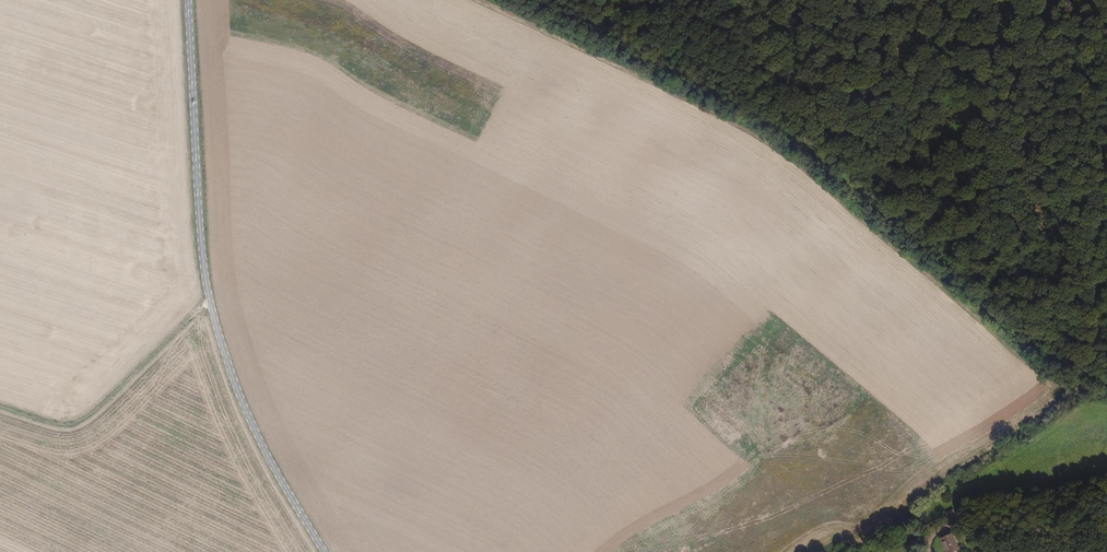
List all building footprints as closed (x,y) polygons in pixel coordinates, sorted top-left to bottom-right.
[(949,518),(957,515),(954,509),(946,512),(949,518)] [(941,536),(946,551),(948,551),(957,549),(952,533),(946,534),(941,536)]
